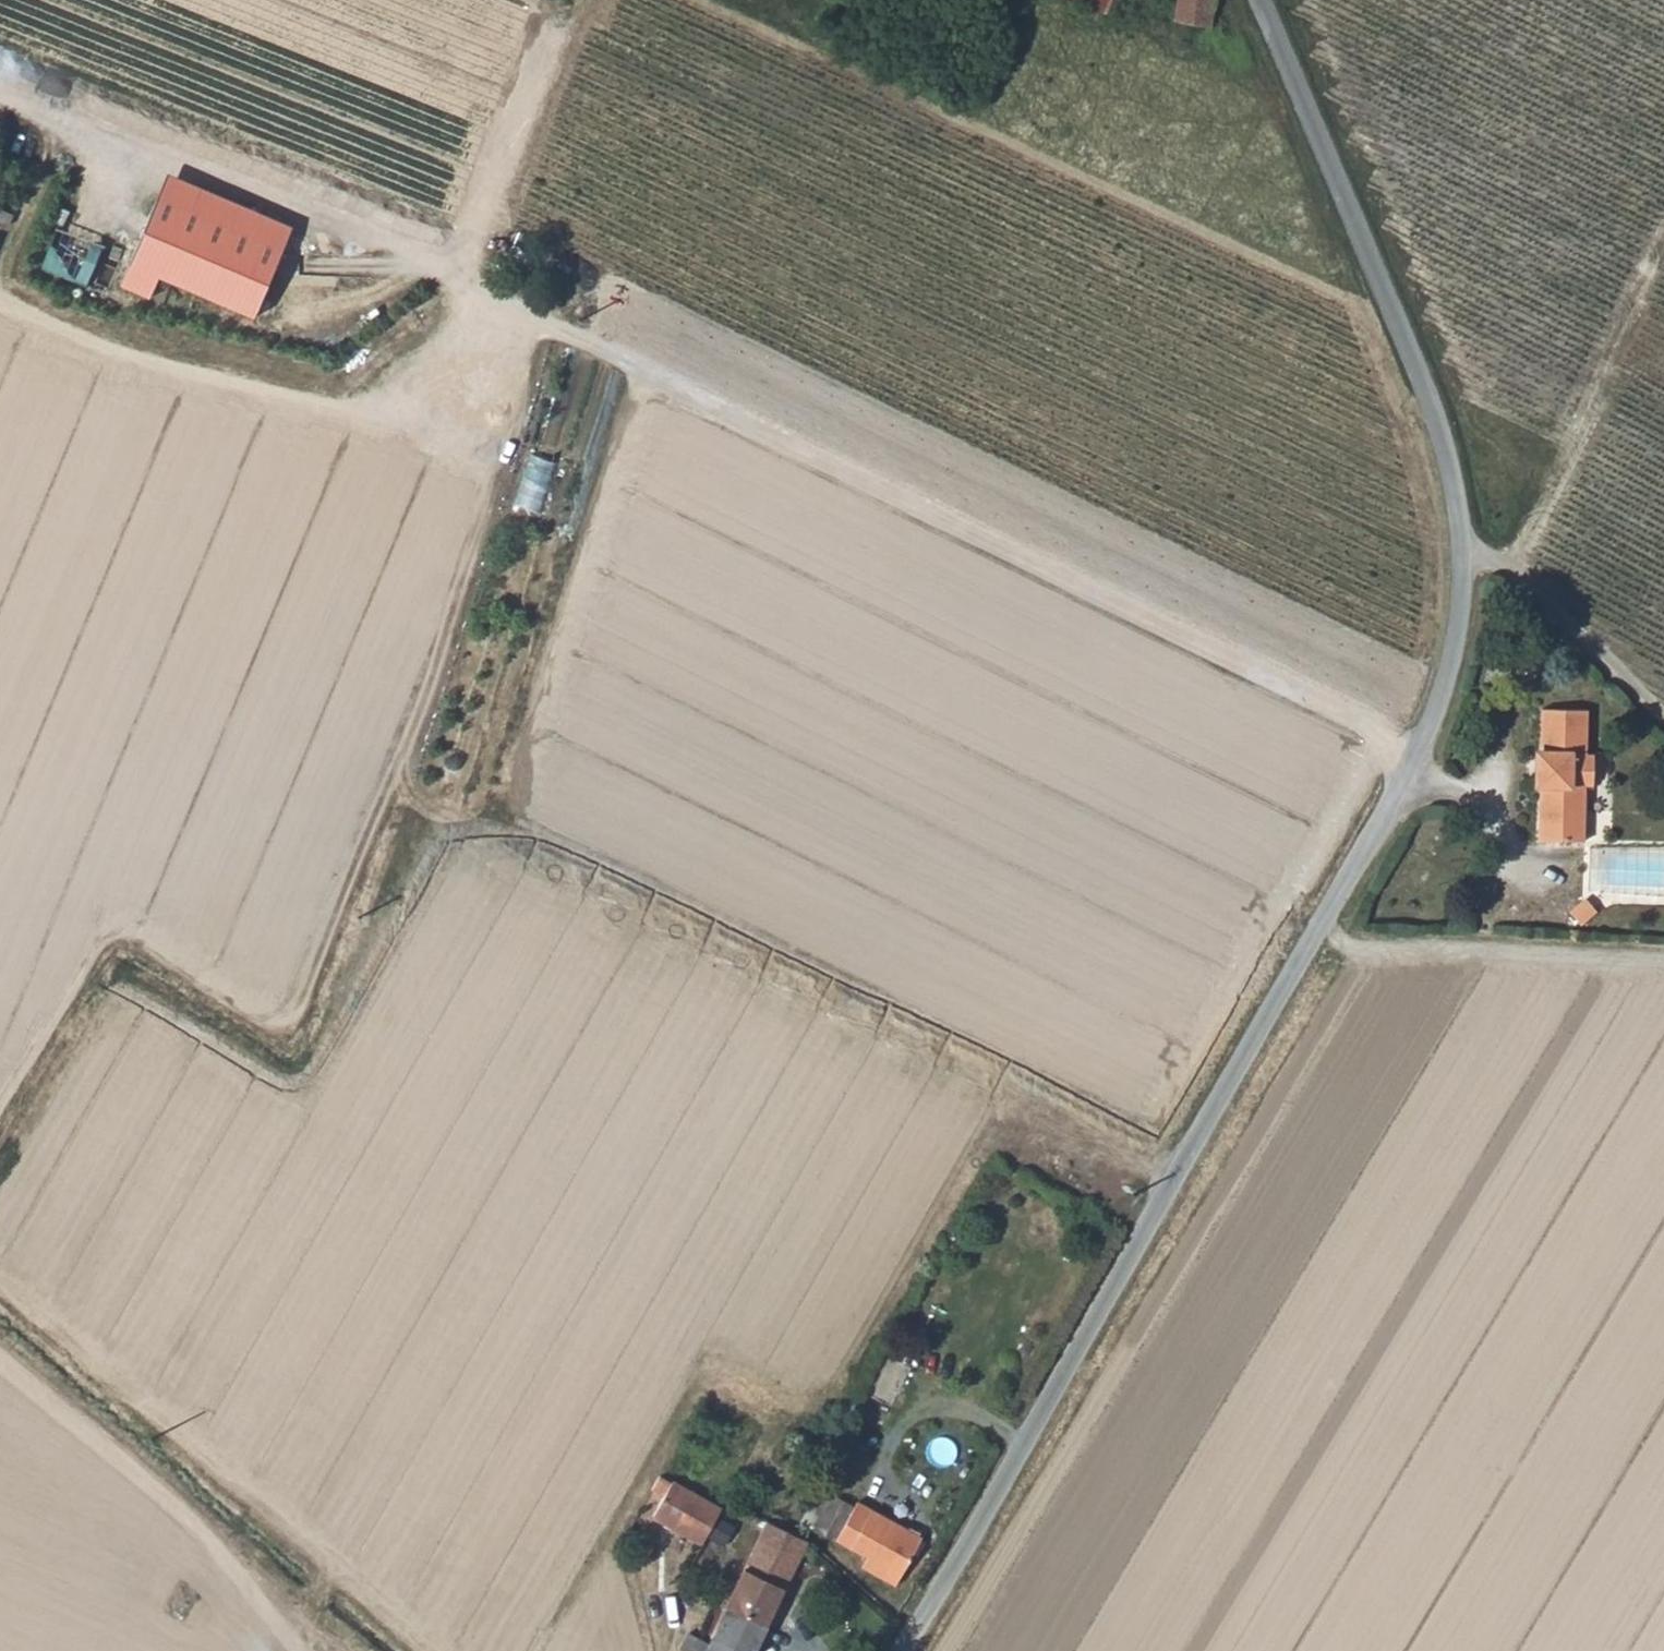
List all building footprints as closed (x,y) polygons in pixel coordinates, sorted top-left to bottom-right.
[(1104,11),(1109,0),(1079,0),(1104,11)] [(1213,27),(1216,0),(1177,0),(1174,22),(1213,27)] [(262,318),(300,224),(170,173),(125,286),(157,299),(165,280),(262,318)] [(1541,705),(1539,753),(1545,754),(1543,779),(1537,778),(1534,837),(1581,840),(1584,785),(1591,786),(1593,752),(1586,752),(1588,708),(1541,705)] [(1532,753),(1530,778),(1537,778),(1543,779),(1545,754),(1539,753),(1532,753)] [(665,1493),(654,1516),(702,1542),(721,1507),(659,1472),(652,1486),(665,1493)] [(881,1559),(875,1573),(898,1583),(920,1538),(833,1495),(816,1528),(868,1553),(881,1559)] [(808,1539),(767,1518),(708,1640),(703,1650),(754,1650),(808,1539)] [(862,1566),(875,1573),(881,1559),(868,1553),(862,1566)] [(708,1640),(701,1637),(689,1631),(682,1648),(685,1650),(688,1650),(703,1650),(708,1640)]
